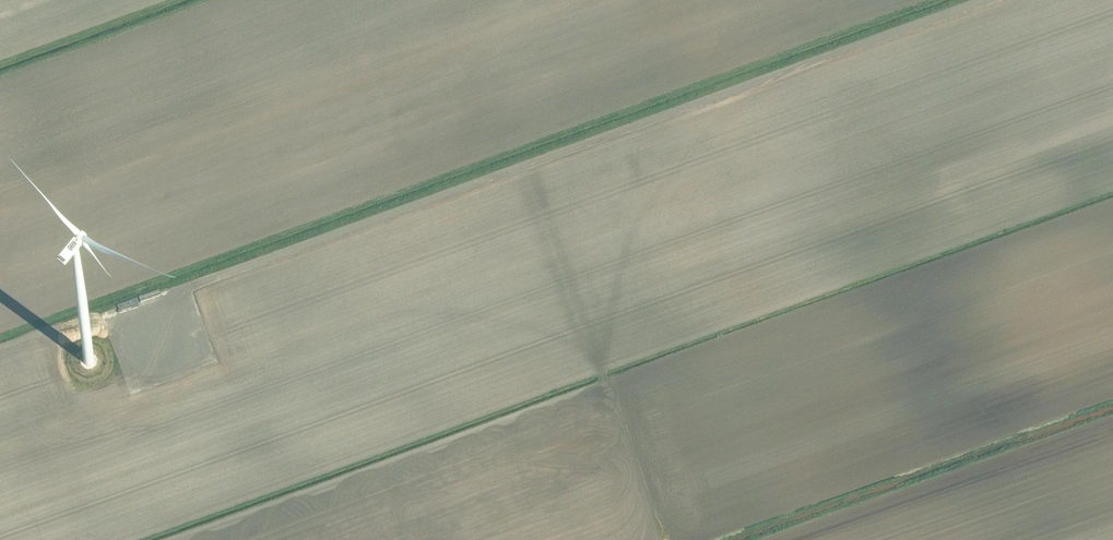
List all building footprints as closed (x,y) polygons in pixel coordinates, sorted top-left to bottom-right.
[(90,357),(89,357),(88,357),(87,357),(86,358),(85,358),(85,359),(84,360),(84,361),(83,362),(83,363),(84,364),(84,365),(85,365),(85,366),(86,367),(87,367),(88,368),(89,368),(90,368),(91,367),(92,367),(93,366),(93,365),(94,365),(94,364),(94,363),(94,362),(94,361),(94,360),(93,359),(93,358),(92,358),(91,357),(90,357)]
